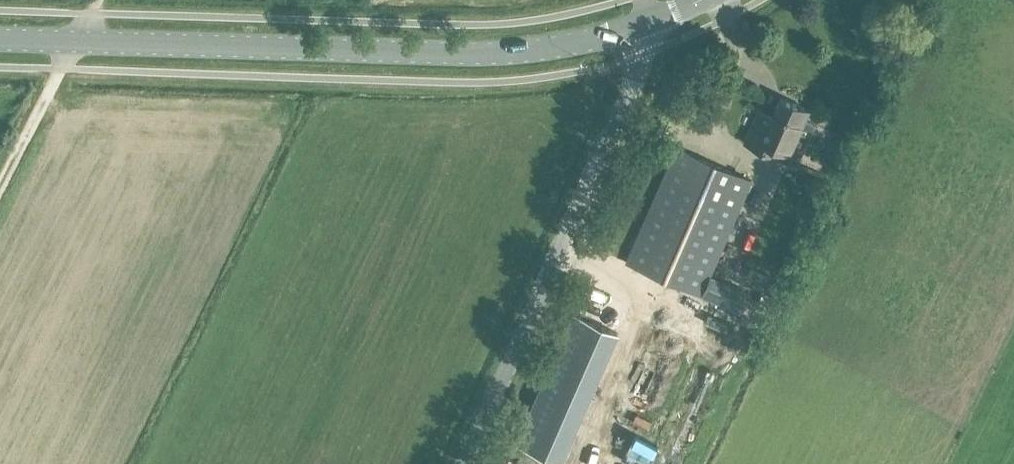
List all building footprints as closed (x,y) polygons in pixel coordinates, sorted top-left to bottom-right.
[(750,128),(743,143),(773,156),(793,165),(796,167),(797,166),(816,122),(807,118),(809,113),(811,109),(810,109),(793,101),(782,96),(779,95),(771,113),(759,107),(756,113),(751,125),(750,128)] [(649,208),(625,262),(703,296),(709,283),(716,266),(754,180),(677,146),(676,146),(675,147),(675,148),(649,208)]
